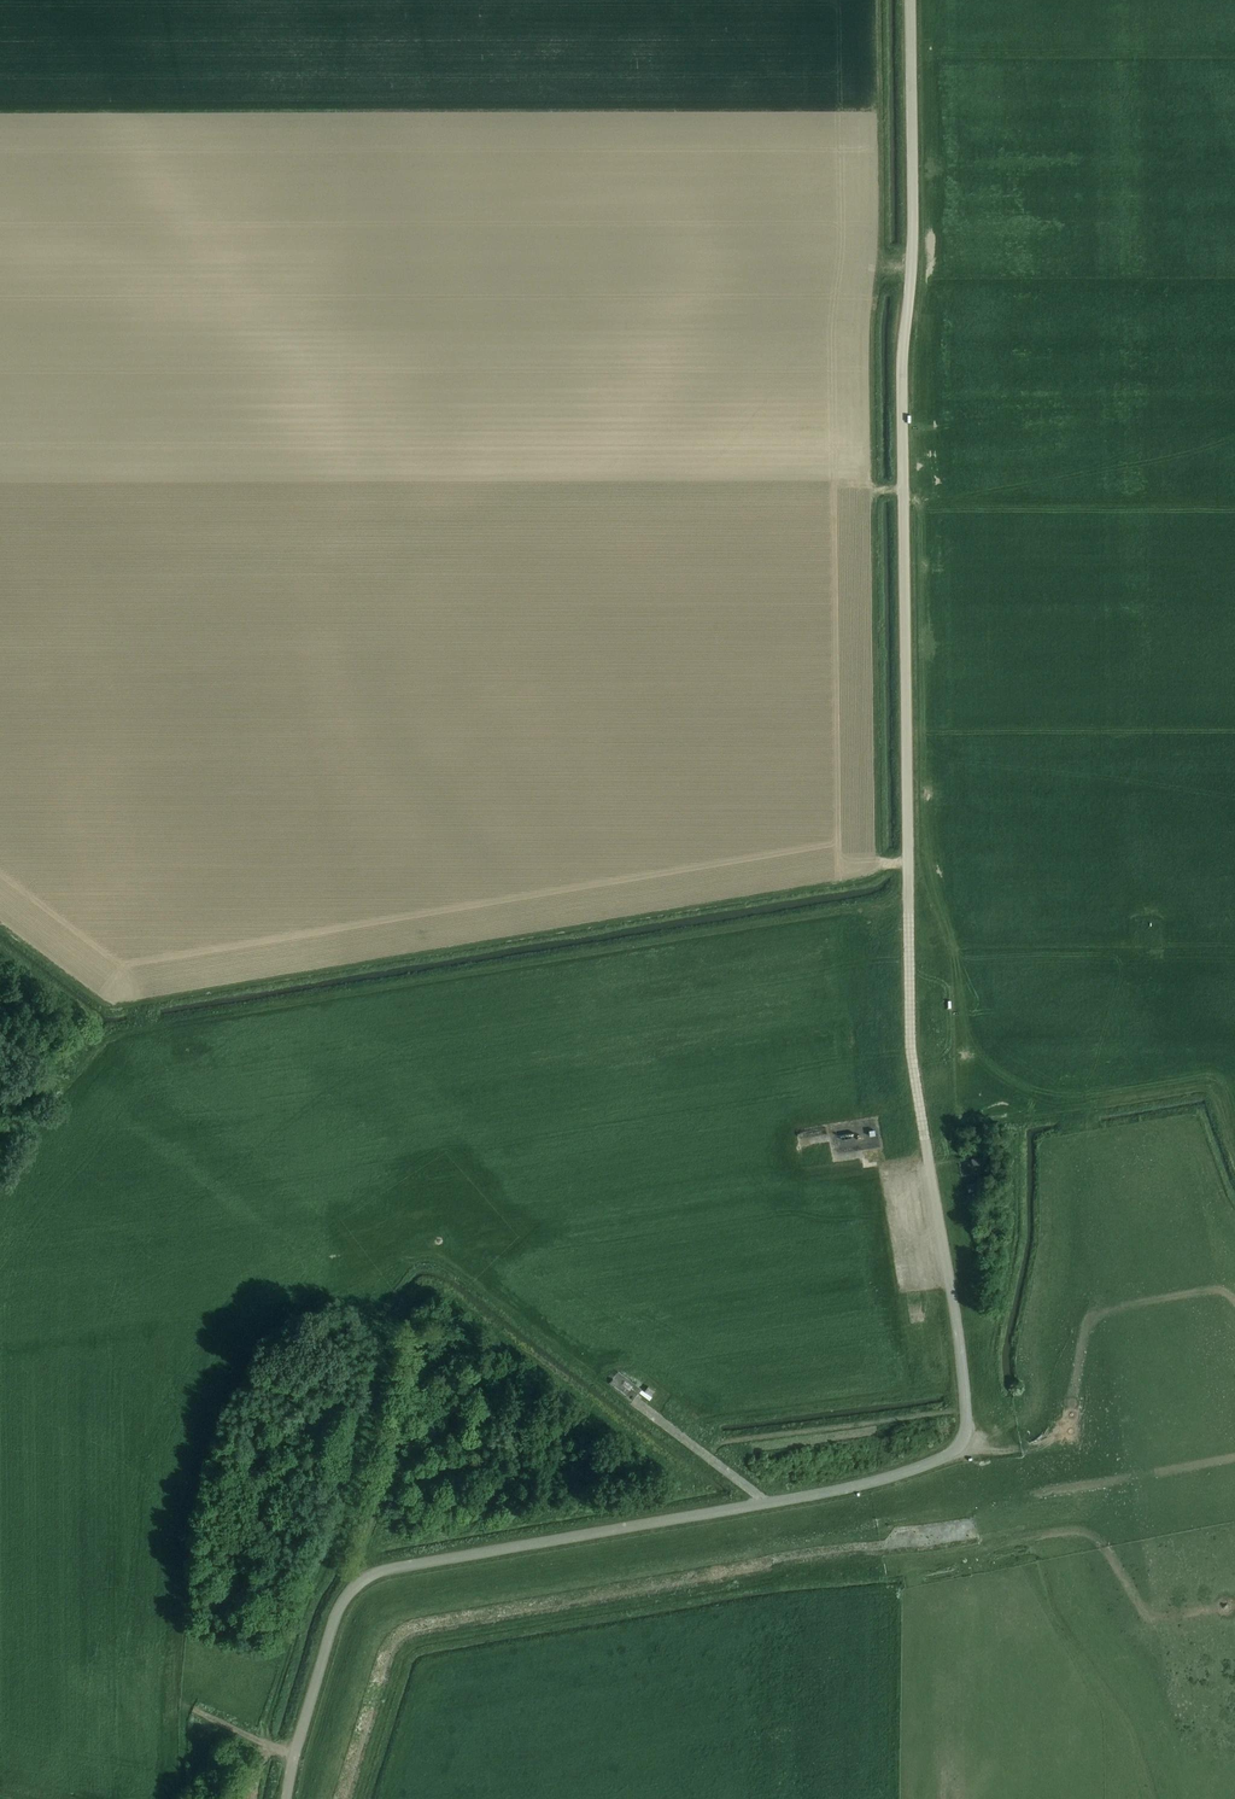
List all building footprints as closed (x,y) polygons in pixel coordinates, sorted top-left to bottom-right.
[(973,1165),(986,1162),(985,1155),(972,1158),(973,1165)] [(976,1190),(975,1183),(968,1184),(969,1191),(976,1190)] [(645,1390),(651,1395),(655,1390),(649,1385),(645,1390)]
